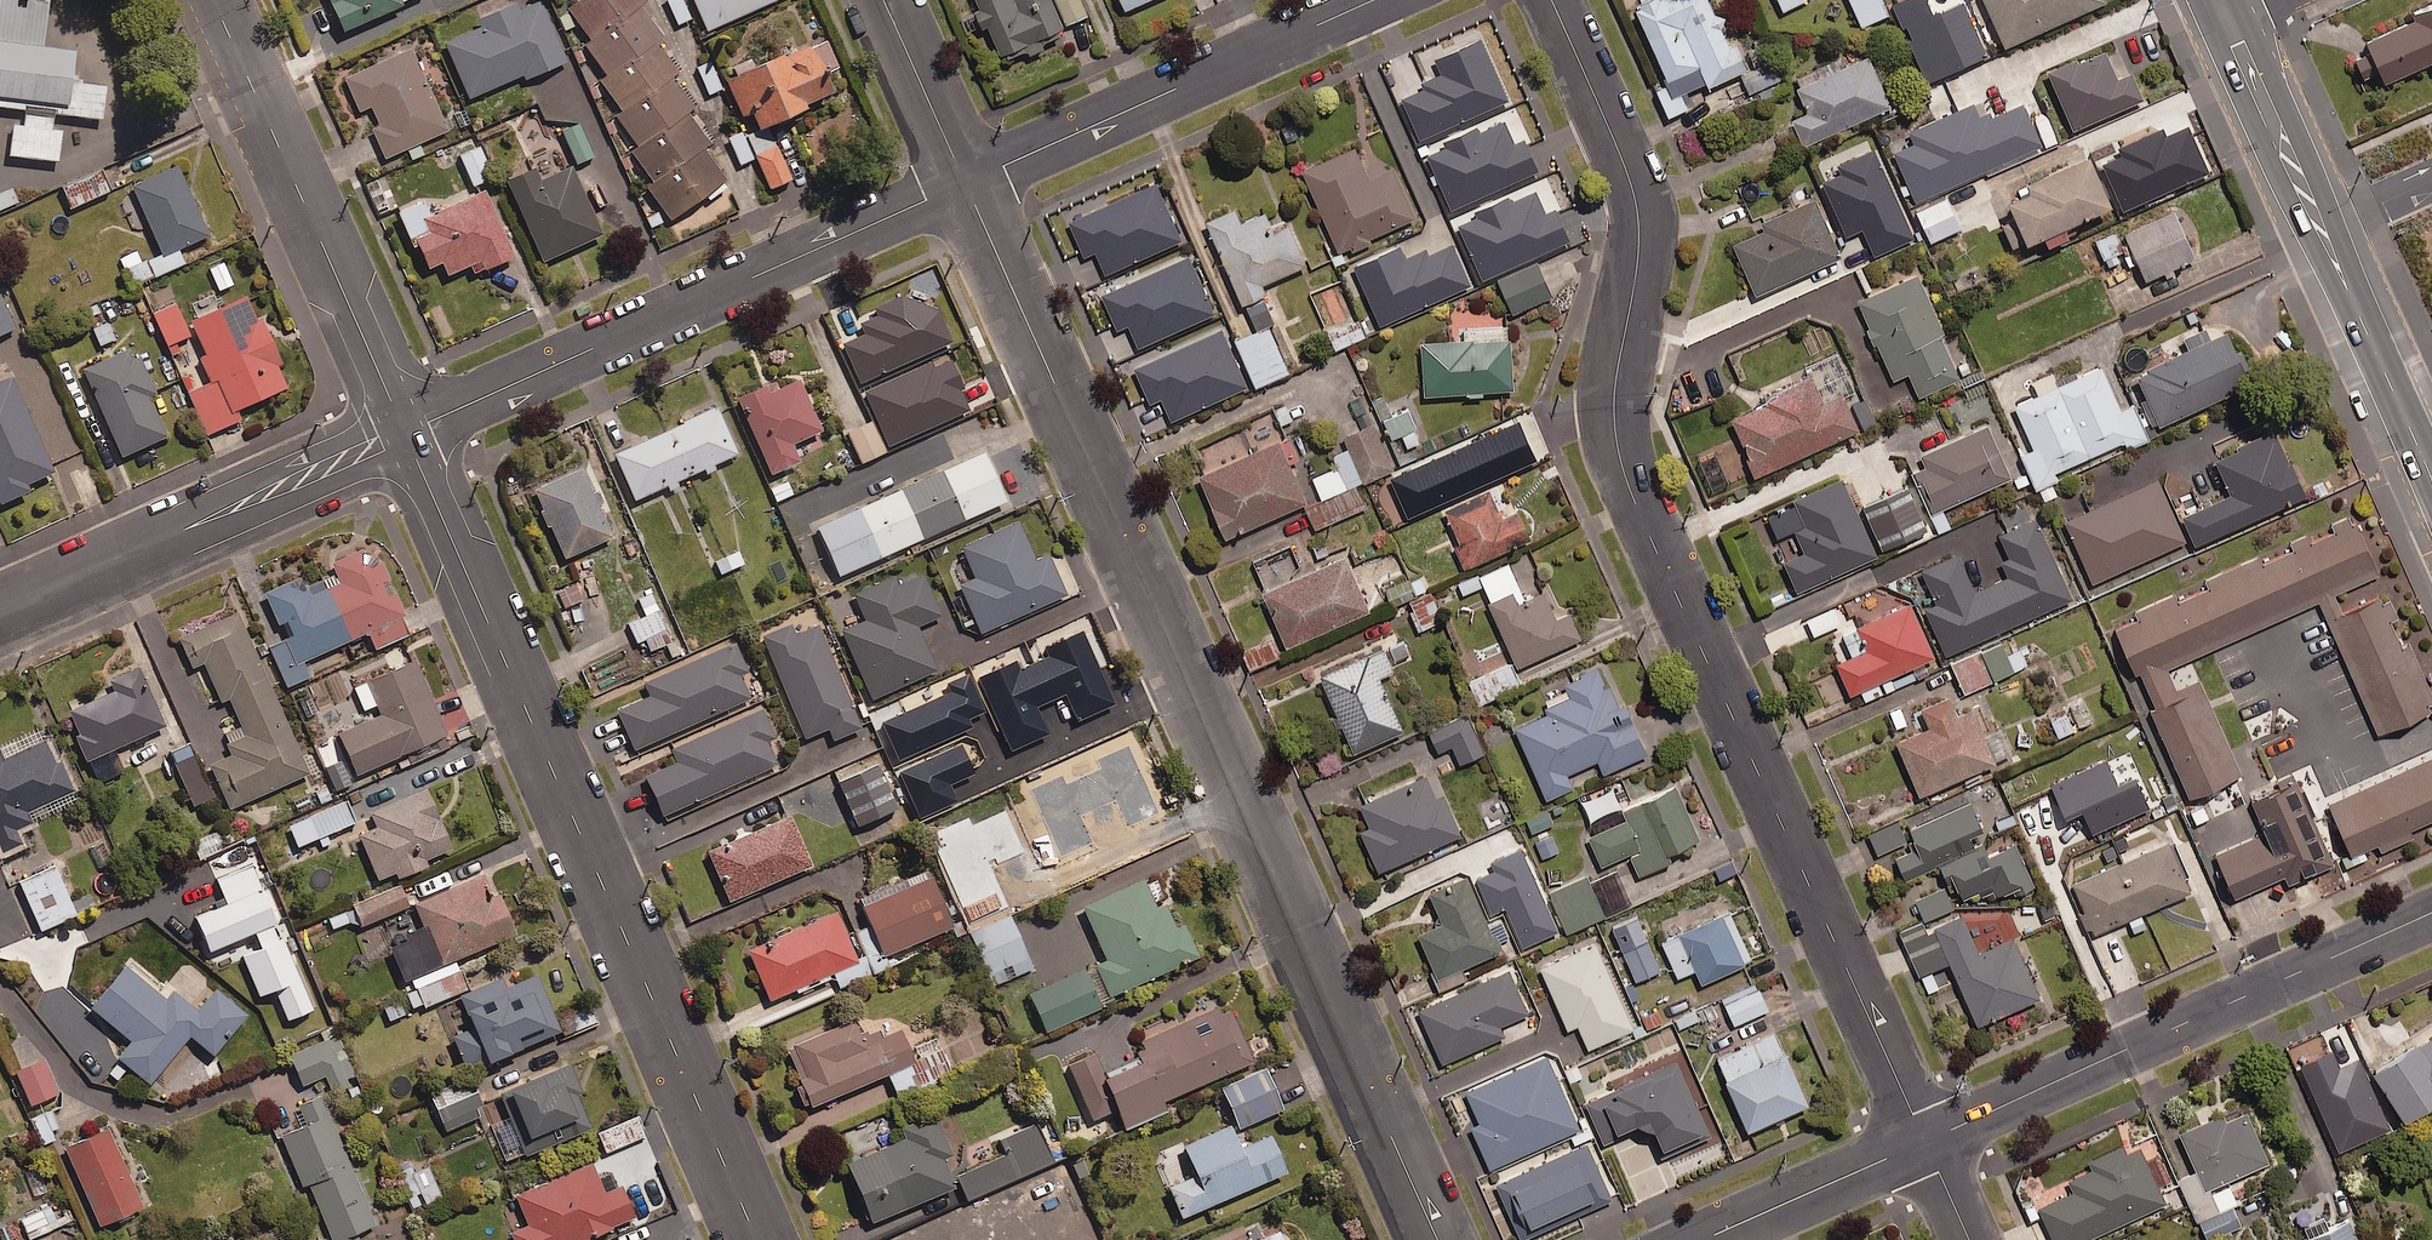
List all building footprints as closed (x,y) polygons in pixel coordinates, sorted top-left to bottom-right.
[(333,4),(345,31),(404,4),(402,0),(341,0),(333,4)] [(474,0),(431,0),(439,18),(475,3),(474,0)] [(543,0),(541,0),(446,42),(471,98),(568,55),(543,0)] [(646,0),(580,0),(564,12),(589,44),(582,49),(606,80),(600,84),(623,115),(617,120),(641,152),(633,157),(655,186),(647,192),(670,223),(725,182),(702,152),(710,146),(688,116),(694,112),(672,82),(681,76),(658,46),(665,42),(643,12),(650,6),(646,0)] [(685,0),(668,0),(679,26),(693,20),(685,0)] [(706,35),(785,0),(690,0),(706,35)] [(1054,0),(976,0),(981,10),(976,12),(984,30),(989,28),(1002,58),(1067,30),(1054,0)] [(1066,28),(1094,16),(1087,0),(1054,0),(1066,28)] [(1129,12),(1157,0),(1123,0),(1129,12)] [(1634,4),(1665,74),(1697,60),(1706,81),(1745,63),(1734,39),(1727,42),(1708,0),(1643,0),(1634,4)] [(1882,0),(1850,0),(1859,21),(1887,9),(1882,0)] [(2002,40),(2092,0),(1984,0),(2002,40)] [(2363,36),(2368,48),(2355,54),(2362,70),(2375,64),(2381,77),(2430,55),(2431,59),(2431,0),(2428,0),(2410,8),(2412,14),(2363,36)] [(0,39),(0,107),(27,110),(25,124),(13,123),(8,157),(62,164),(67,128),(56,127),(57,115),(106,121),(111,84),(75,80),(79,49),(0,39)] [(2074,54),(2045,66),(2071,125),(2142,94),(2130,66),(2116,72),(2104,45),(2075,57),(2074,54)] [(413,48),(346,78),(361,112),(373,107),(381,125),(374,128),(387,158),(450,130),(413,48)] [(809,49),(726,84),(742,120),(751,117),(756,129),(830,98),(809,49)] [(1867,51),(1794,83),(1805,108),(1789,115),(1801,141),(1889,102),(1867,51)] [(713,62),(698,69),(711,97),(726,90),(713,62)] [(1762,62),(1740,71),(1747,90),(1769,81),(1762,62)] [(1476,71),(1422,95),(1443,141),(1496,117),(1476,71)] [(1676,75),(1654,85),(1667,115),(1689,105),(1676,75)] [(1971,99),(1906,127),(1912,139),(1892,147),(1914,196),(2041,141),(2022,99),(1989,113),(1987,107),(1977,112),(1971,99)] [(595,159),(580,125),(564,132),(578,166),(595,159)] [(756,159),(745,133),(730,140),(741,166),(756,159)] [(1354,142),(1299,166),(1336,249),(1348,244),(1350,248),(1370,239),(1368,234),(1414,214),(1391,163),(1368,174),(1354,142)] [(1871,144),(1835,160),(1839,169),(1820,177),(1844,232),(1861,224),(1873,251),(1911,234),(1871,144)] [(2085,144),(2021,172),(2026,181),(2004,191),(2023,233),(2108,195),(2085,144)] [(494,180),(480,146),(461,154),(475,188),(494,180)] [(793,182),(779,148),(758,158),(772,191),(793,182)] [(179,165),(133,186),(165,256),(211,235),(179,165)] [(538,168),(509,181),(545,261),(606,234),(574,166),(544,180),(538,168)] [(102,171),(62,188),(73,211),(112,193),(102,171)] [(1989,196),(1994,194),(1985,171),(1944,188),(1954,210),(1957,209),(1963,224),(1995,211),(1989,196)] [(1154,178),(1066,217),(1082,252),(1093,248),(1103,270),(1180,236),(1154,178)] [(13,189),(0,195),(0,212),(19,203),(13,189)] [(487,190),(424,218),(429,230),(416,236),(430,268),(444,262),(450,275),(483,260),(487,270),(517,256),(487,190)] [(1813,192),(1758,217),(1762,225),(1730,239),(1753,291),(1840,253),(1813,192)] [(1958,225),(1945,194),(1914,207),(1928,239),(1958,225)] [(1232,203),(1203,216),(1240,299),(1264,289),(1260,279),(1305,260),(1287,219),(1271,226),(1263,206),(1238,217),(1232,203)] [(2114,216),(2109,204),(2082,216),(2087,229),(2114,216)] [(2171,205),(2122,228),(2144,276),(2193,254),(2171,205)] [(1549,206),(1505,226),(1521,261),(1565,241),(1549,206)] [(2122,248),(2115,230),(2094,238),(2101,256),(2122,248)] [(1187,251),(1099,290),(1115,326),(1126,321),(1137,344),(1214,310),(1187,251)] [(143,263),(138,252),(120,260),(132,288),(155,278),(147,261),(143,263)] [(1535,259),(1496,276),(1511,310),(1550,293),(1535,259)] [(234,286),(224,263),(210,269),(220,292),(234,286)] [(1915,270),(1855,297),(1892,377),(1906,371),(1917,394),(1958,375),(1938,332),(1943,330),(1915,270)] [(247,296),(193,320),(234,413),(289,388),(280,366),(284,364),(264,318),(258,321),(247,296)] [(191,338),(177,306),(155,315),(169,347),(191,338)] [(930,311),(865,339),(902,422),(935,408),(935,409),(967,396),(930,311)] [(1363,333),(1356,317),(1326,330),(1334,347),(1363,333)] [(1219,325),(1132,363),(1148,399),(1159,394),(1169,417),(1246,383),(1219,325)] [(2225,329),(2134,370),(2157,420),(2248,379),(2225,329)] [(1471,335),(1418,338),(1421,390),(1511,385),(1508,335),(1471,337),(1471,335)] [(130,348),(84,369),(124,458),(170,438),(152,397),(158,394),(141,356),(135,359),(130,348)] [(2100,364),(2013,402),(2032,445),(2018,451),(2031,478),(2146,427),(2133,399),(2118,405),(2100,364)] [(1777,394),(1729,414),(1752,468),(1856,425),(1840,388),(1820,397),(1809,370),(1773,385),(1777,394)] [(768,386),(740,398),(774,474),(803,461),(795,444),(826,431),(803,379),(771,393),(768,386)] [(1382,411),(1390,435),(1400,432),(1405,446),(1420,441),(1406,403),(1382,411)] [(719,407),(616,454),(637,500),(740,454),(719,407)] [(2,504),(32,491),(29,484),(56,472),(30,414),(3,426),(0,420),(0,500),(2,504)] [(1516,416),(1388,473),(1406,513),(1534,457),(1516,416)] [(863,417),(842,428),(857,458),(878,448),(863,417)] [(1390,468),(1372,418),(1343,428),(1348,444),(1331,451),(1343,485),(1390,468)] [(1986,420),(1918,451),(1924,463),(1910,469),(1929,510),(2009,474),(1986,420)] [(894,424),(875,432),(882,449),(901,441),(894,424)] [(2274,427),(2212,455),(2228,489),(2179,511),(2192,541),(2303,492),(2274,427)] [(1276,434),(1195,469),(1223,533),(1304,497),(1276,434)] [(988,451),(819,527),(842,576),(1010,501),(988,451)] [(1843,472),(1874,541),(1888,535),(1895,550),(1926,536),(1889,452),(1843,472)] [(585,469),(537,491),(567,558),(615,537),(585,469)] [(1840,472),(1791,494),(1803,520),(1792,525),(1801,546),(1781,555),(1795,587),(1875,551),(1840,472)] [(2184,537),(2156,474),(2062,517),(2090,579),(2184,537)] [(1353,482),(1304,503),(1313,525),(1363,504),(1353,482)] [(1486,484),(1441,504),(1467,561),(1528,534),(1515,505),(1499,512),(1486,484)] [(1956,549),(1919,566),(1935,600),(1924,605),(1944,651),(2070,594),(2034,515),(1997,531),(2007,553),(1999,557),(2005,572),(1973,586),(1956,549)] [(1021,521),(963,547),(978,578),(962,585),(983,633),(1070,595),(1052,555),(1039,561),(1021,521)] [(2115,623),(2189,795),(2240,773),(2198,677),(2176,687),(2164,661),(2322,593),(2381,730),(2431,707),(2431,695),(2385,586),(2343,604),(2337,589),(2374,573),(2351,521),(2115,623)] [(1322,532),(1306,538),(1313,558),(1330,552),(1322,532)] [(740,562),(734,549),(710,560),(715,572),(740,562)] [(384,562),(362,550),(335,563),(345,584),(312,599),(303,577),(266,594),(280,626),(289,622),(295,635),(269,647),(288,690),(314,678),(307,663),(369,635),(376,651),(413,635),(405,617),(408,615),(384,562)] [(1343,551),(1260,587),(1284,642),(1367,606),(1343,551)] [(1405,570),(1379,581),(1385,595),(1411,584),(1405,570)] [(898,576),(856,595),(868,620),(844,631),(874,699),(940,671),(921,627),(945,617),(927,574),(902,585),(898,576)] [(579,597),(571,581),(551,591),(559,607),(579,597)] [(1510,586),(1486,597),(1515,663),(1579,635),(1567,608),(1554,614),(1542,586),(1516,598),(1510,586)] [(634,640),(642,637),(646,649),(662,643),(658,631),(662,629),(647,591),(635,595),(642,615),(626,621),(634,640)] [(1439,619),(1430,594),(1410,601),(1419,626),(1439,619)] [(1908,597),(1853,622),(1863,645),(1834,658),(1848,690),(1933,652),(1908,597)] [(1838,621),(1831,605),(1805,616),(1812,632),(1838,621)] [(239,614),(181,639),(194,668),(205,663),(223,703),(231,700),(247,735),(227,744),(232,755),(211,765),(231,810),(311,775),(239,614)] [(793,624),(763,636),(807,741),(832,730),(836,741),(863,729),(820,625),(797,634),(793,624)] [(2004,652),(1998,637),(1949,658),(1963,689),(2026,662),(2019,646),(2004,652)] [(737,642),(645,682),(652,696),(620,710),(637,749),(752,698),(742,676),(750,672),(737,642)] [(1381,643),(1318,671),(1351,747),(1401,726),(1378,672),(1391,667),(1381,643)] [(1075,652),(988,690),(1014,748),(1101,710),(1075,652)] [(451,735),(418,660),(368,682),(382,715),(340,734),(358,776),(451,735)] [(1519,681),(1510,660),(1468,679),(1477,699),(1519,681)] [(1594,666),(1562,680),(1568,693),(1543,704),(1545,710),(1512,725),(1544,796),(1573,784),(1567,771),(1596,758),(1601,770),(1645,750),(1621,698),(1616,700),(1607,681),(1602,683),(1594,666)] [(77,737),(88,762),(167,727),(140,667),(110,681),(115,692),(71,712),(81,735),(77,737)] [(970,720),(956,687),(923,701),(937,734),(970,720)] [(1946,691),(1918,703),(1926,722),(1893,736),(1916,790),(1994,758),(1971,703),(1954,710),(1946,691)] [(764,709),(674,750),(679,763),(647,777),(665,816),(780,765),(770,741),(777,738),(764,709)] [(1483,748),(1464,709),(1427,727),(1437,748),(1450,741),(1459,760),(1483,748)] [(920,718),(883,735),(906,786),(943,768),(920,718)] [(3,854),(25,845),(18,830),(34,823),(29,813),(77,791),(63,761),(58,763),(48,741),(4,760),(0,751),(0,847),(3,854)] [(2326,800),(2349,852),(2431,815),(2431,752),(2326,800)] [(2150,804),(2130,765),(2114,774),(2104,755),(2050,783),(2068,819),(2083,811),(2094,833),(2150,804)] [(1423,770),(1356,799),(1366,822),(1358,826),(1376,866),(1459,829),(1441,789),(1433,792),(1423,770)] [(831,787),(824,772),(776,793),(783,808),(831,787)] [(1110,774),(1042,804),(1068,862),(1136,831),(1110,774)] [(2331,863),(2292,776),(2248,796),(2263,829),(2216,851),(2234,891),(2281,869),(2287,883),(2331,863)] [(1624,816),(1587,832),(1599,861),(1627,849),(1636,869),(1668,855),(1665,849),(1697,835),(1673,782),(1619,806),(1624,816)] [(455,849),(429,788),(371,812),(378,828),(360,835),(379,881),(397,874),(400,880),(429,868),(426,861),(455,849)] [(355,818),(346,797),(288,822),(297,843),(355,818)] [(1969,797),(1907,825),(1916,845),(1894,854),(1902,873),(1973,842),(1967,829),(1981,823),(1969,797)] [(1546,807),(1524,817),(1532,833),(1553,823),(1546,807)] [(792,815),(709,852),(732,902),(815,866),(792,815)] [(1893,818),(1867,830),(1877,852),(1903,840),(1893,818)] [(194,838),(221,900),(228,898),(233,911),(270,895),(244,835),(224,843),(217,828),(194,838)] [(2166,837),(2070,879),(2091,929),(2188,887),(2166,837)] [(2033,882),(2013,838),(1987,850),(1982,841),(1937,861),(1946,880),(1952,877),(1960,896),(1978,888),(1980,893),(1991,888),(1993,892),(2009,885),(2012,891),(2033,882)] [(981,858),(943,875),(968,928),(1006,911),(981,858)] [(76,910),(56,864),(20,880),(40,925),(76,910)] [(1498,948),(1464,870),(1426,886),(1440,918),(1416,929),(1436,975),(1498,948)] [(1603,912),(1585,873),(1548,890),(1565,929),(1603,912)] [(495,898),(484,874),(414,904),(442,968),(519,935),(502,895),(495,898)] [(936,878),(866,907),(887,958),(957,928),(936,878)] [(1954,903),(1942,878),(1911,893),(1922,918),(1954,903)] [(326,914),(333,929),(355,920),(357,924),(408,901),(399,881),(326,914)] [(1148,881),(1085,908),(1109,962),(1099,966),(1113,998),(1203,958),(1188,924),(1180,928),(1169,905),(1160,909),(1148,881)] [(1720,909),(1676,928),(1700,979),(1743,959),(1720,909)] [(1960,910),(1932,922),(1976,1021),(2039,993),(2011,931),(1977,947),(1960,910)] [(986,985),(1031,967),(1006,911),(968,928),(963,930),(986,985)] [(839,913),(750,952),(772,1003),(862,963),(839,913)] [(1658,967),(1639,924),(1614,935),(1633,978),(1658,967)] [(1529,929),(1508,938),(1514,955),(1535,947),(1529,929)] [(1595,939),(1538,964),(1565,1027),(1576,1022),(1586,1046),(1633,1026),(1595,939)] [(1097,1002),(1080,965),(1025,992),(1040,1030),(1097,1002)] [(1507,965),(1416,1006),(1441,1060),(1503,1032),(1498,1023),(1528,1009),(1507,965)] [(127,967),(93,1009),(133,1042),(119,1059),(152,1086),(192,1037),(216,1056),(249,1016),(217,990),(200,1011),(175,991),(167,1000),(127,967)] [(507,988),(503,978),(462,996),(476,1028),(454,1037),(469,1072),(491,1062),(492,1064),(564,1033),(539,974),(507,988)] [(1766,1007),(1757,985),(1723,998),(1732,1021),(1766,1007)] [(1097,1056),(1071,1068),(1095,1122),(1119,1111),(1128,1131),(1171,1112),(1167,1103),(1258,1063),(1235,1012),(1141,1054),(1146,1065),(1109,1082),(1097,1056)] [(857,1020),(797,1046),(811,1079),(803,1082),(815,1108),(894,1074),(881,1044),(869,1049),(857,1020)] [(2418,1038),(2415,1033),(2368,1064),(2400,1113),(2431,1093),(2431,1029),(2418,1038)] [(349,1087),(329,1040),(291,1057),(304,1086),(327,1076),(334,1093),(349,1087)] [(1783,1048),(1722,1075),(1745,1126),(1806,1099),(1783,1048)] [(1545,1051),(1463,1088),(1476,1118),(1468,1122),(1487,1165),(1578,1125),(1545,1051)] [(57,1091),(40,1056),(15,1068),(32,1103),(57,1091)] [(1674,1056),(1584,1098),(1602,1137),(1634,1122),(1647,1126),(1660,1154),(1709,1131),(1674,1056)] [(572,1064),(501,1094),(528,1157),(594,1129),(579,1095),(584,1093),(572,1064)] [(1263,1066),(1217,1084),(1234,1125),(1279,1107),(1263,1066)] [(475,1104),(483,1102),(473,1075),(430,1090),(443,1127),(479,1115),(475,1104)] [(323,1096),(299,1106),(308,1126),(290,1134),(334,1239),(359,1239),(356,1234),(377,1225),(323,1096)] [(2399,1122),(2384,1097),(2354,1115),(2369,1140),(2399,1122)] [(2180,1135),(2203,1186),(2267,1158),(2245,1106),(2223,1116),(2220,1109),(2177,1128),(2180,1135)] [(645,1131),(636,1112),(597,1129),(605,1149),(645,1131)] [(908,1140),(849,1165),(874,1225),(958,1190),(945,1160),(954,1156),(937,1116),(904,1130),(908,1140)] [(2353,1118),(2331,1130),(2339,1144),(2361,1132),(2353,1118)] [(1234,1125),(1186,1147),(1199,1176),(1171,1189),(1185,1220),(1289,1174),(1272,1137),(1245,1150),(1234,1125)] [(109,1129),(66,1149),(101,1227),(144,1208),(109,1129)] [(1585,1139),(1494,1180),(1519,1236),(1611,1195),(1585,1139)] [(2123,1150),(2119,1142),(2086,1157),(2090,1164),(2066,1175),(2072,1188),(2036,1204),(2052,1239),(2073,1239),(2164,1200),(2145,1156),(2144,1156),(2138,1143),(2123,1150)] [(1009,1176),(999,1154),(954,1173),(964,1196),(1009,1176)] [(440,1194),(427,1160),(399,1171),(412,1205),(440,1194)] [(48,1189),(41,1163),(24,1168),(31,1194),(48,1189)] [(594,1164),(518,1196),(531,1226),(512,1234),(514,1239),(585,1239),(638,1217),(624,1186),(607,1194),(594,1164)] [(73,1217),(63,1196),(17,1217),(26,1238),(73,1217)] [(2197,1220),(2207,1239),(2242,1223),(2233,1203),(2197,1220)] [(1029,1236),(985,1204),(959,1239),(1026,1239),(1029,1236)] [(2347,1214),(2289,1239),(2358,1239),(2347,1214)]
